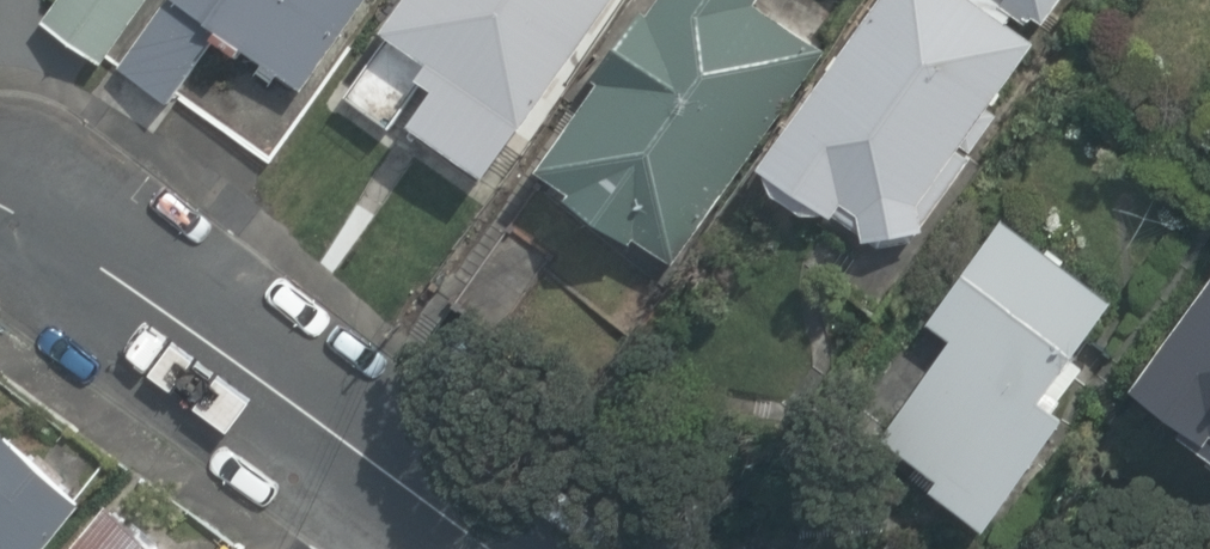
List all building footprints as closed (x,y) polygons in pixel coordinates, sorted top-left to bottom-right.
[(296,93),(363,0),(166,0),(296,93)] [(371,31),(421,67),(414,78),(433,92),(409,126),(481,176),(605,0),(393,0),(371,31)] [(538,170),(567,190),(554,208),(624,257),(636,239),(668,261),(815,49),(753,7),(758,0),(656,0),(538,170)] [(965,0),(871,0),(753,172),(824,221),(838,201),(854,213),(859,242),(923,230),(913,209),(1027,42),(965,0)] [(1043,23),(1058,0),(1009,0),(1043,23)] [(1111,302),(1001,219),(924,320),(954,342),(881,438),(935,478),(925,490),(977,530),(1094,376),(1069,358),(1111,302)] [(1120,392),(1196,449),(1207,435),(1209,437),(1209,272),(1120,392)] [(76,493),(0,431),(0,548),(30,548),(76,493)] [(103,497),(59,548),(166,548),(103,497)]
